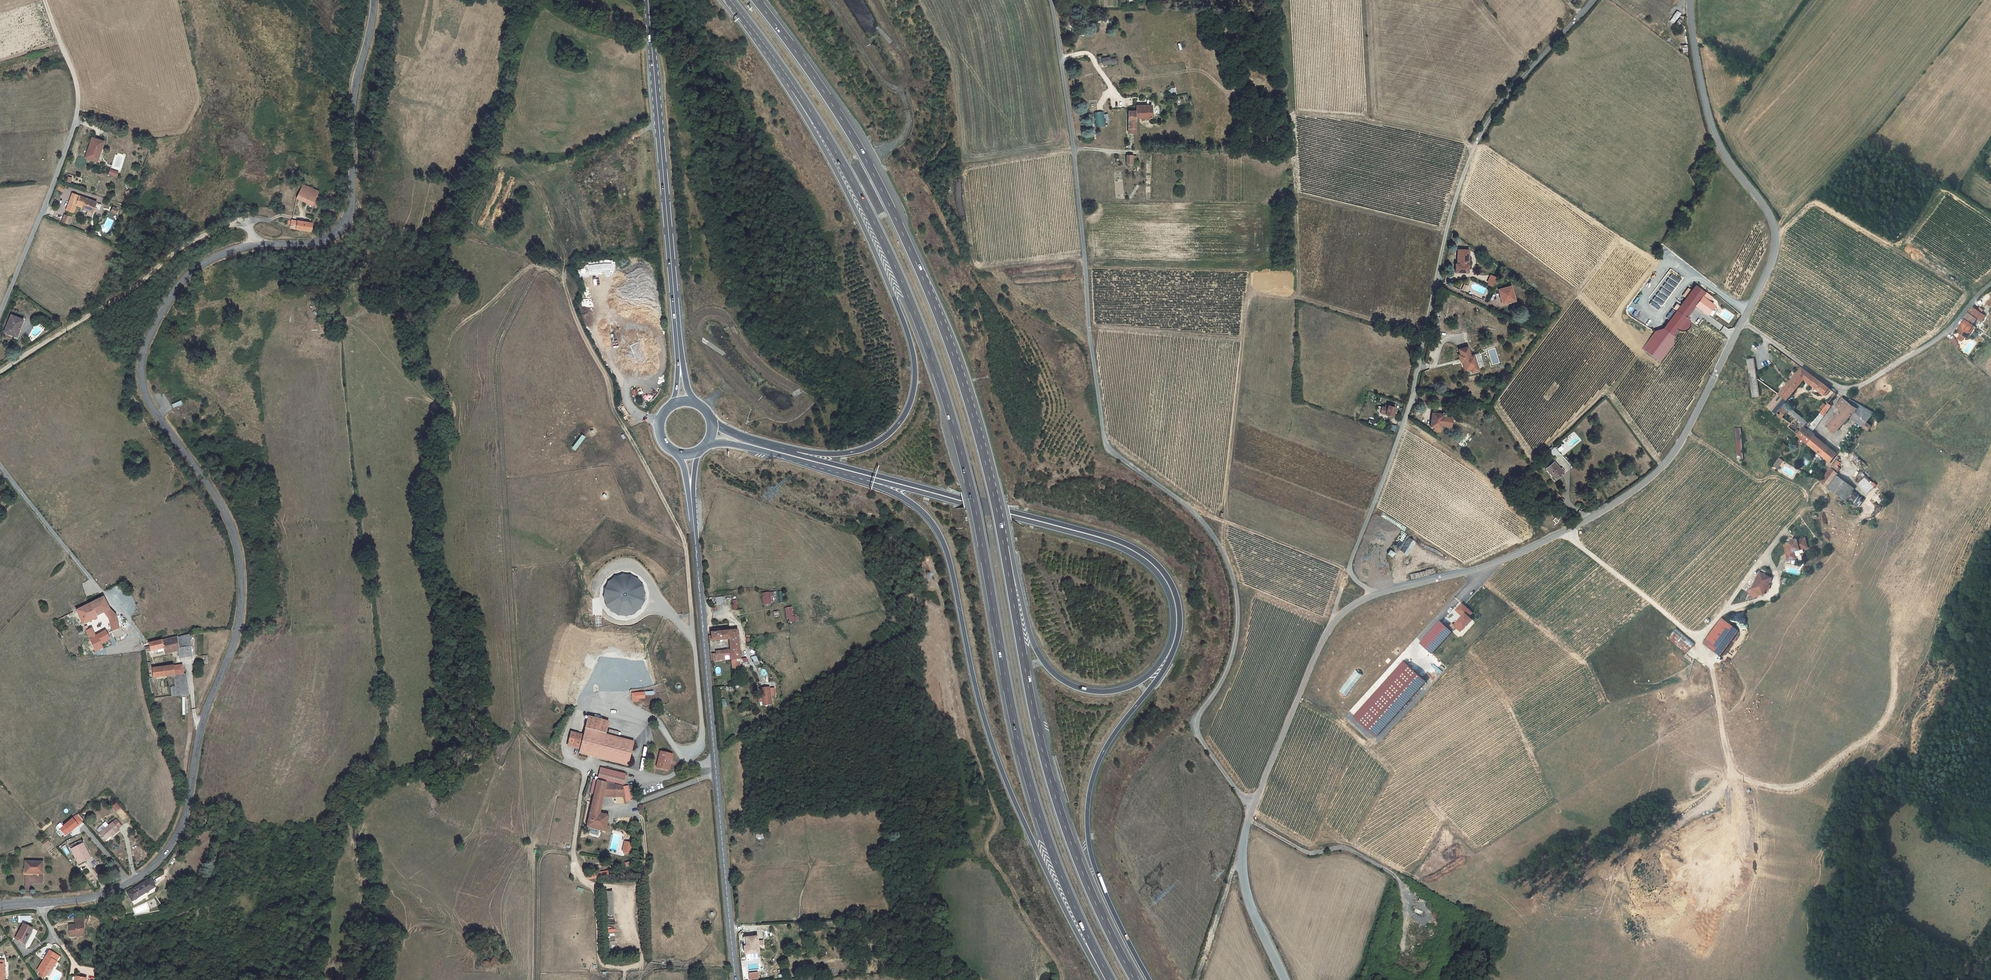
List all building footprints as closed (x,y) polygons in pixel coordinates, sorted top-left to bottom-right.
[(1136,111),(1135,118),(1146,118),(1146,120),(1149,120),(1149,118),(1152,118),(1151,105),(1136,106),(1136,111)] [(1095,112),(1096,126),(1105,125),(1104,111),(1095,112)] [(86,158),(97,162),(103,143),(104,142),(100,141),(94,139),(92,138),(86,158)] [(57,189),(62,192),(66,187),(60,184),(57,189)] [(319,192),(303,185),(301,189),(317,196),(319,192)] [(317,207),(319,202),(321,198),(317,196),(301,189),(297,198),(315,206),(317,207)] [(97,202),(72,194),(67,208),(69,209),(68,211),(73,213),(76,206),(83,208),(82,209),(88,211),(86,215),(91,217),(97,202)] [(72,218),(64,215),(62,221),(69,224),(72,218)] [(292,220),(292,221),(291,225),(290,227),(312,232),(313,223),(312,223),(292,220)] [(1457,250),(1457,264),(1455,264),(1455,272),(1465,272),(1464,271),(1466,269),(1468,269),(1468,264),(1468,255),(1468,250),(1457,250)] [(1487,282),(1494,285),(1495,281),(1497,278),(1490,275),(1487,282)] [(1688,317),(1696,306),(1709,315),(1717,304),(1711,300),(1714,296),(1696,284),(1692,290),(1688,287),(1682,295),(1686,298),(1677,310),(1688,317)] [(1499,290),(1503,304),(1514,300),(1510,286),(1499,290)] [(586,287),(581,309),(590,311),(595,288),(586,287)] [(1976,318),(1980,313),(1972,307),(1963,319),(1963,320),(1956,332),(1965,337),(1972,325),(1976,318)] [(11,316),(5,332),(17,337),(24,321),(11,316)] [(1973,326),(1972,325),(1965,337),(1966,338),(1973,326)] [(1462,361),(1465,371),(1471,369),(1472,373),(1478,371),(1477,365),(1482,364),(1478,353),(1470,356),(1468,347),(1459,350),(1460,354),(1458,355),(1460,360),(1462,359),(1463,361),(1462,361)] [(1753,397),(1759,397),(1753,359),(1747,360),(1753,397)] [(1826,395),(1831,390),(1829,388),(1801,368),(1785,386),(1778,394),(1767,407),(1775,412),(1775,413),(1784,403),(1804,379),(1823,395),(1824,394),(1826,395)] [(1774,391),(1778,394),(1785,386),(1782,383),(1774,391)] [(1849,399),(1847,402),(1842,398),(1835,406),(1840,410),(1826,426),(1834,433),(1846,420),(1847,421),(1851,417),(1863,427),(1874,413),(1849,399)] [(1823,409),(1820,413),(1823,416),(1831,406),(1830,405),(1832,403),(1829,402),(1826,405),(1823,409)] [(1794,412),(1784,403),(1775,413),(1787,421),(1794,412)] [(1393,416),(1395,408),(1385,405),(1385,407),(1382,407),(1379,406),(1377,411),(1380,412),(1380,413),(1393,416)] [(1456,412),(1472,414),(1473,408),(1457,406),(1456,412)] [(1790,424),(1787,421),(1775,413),(1775,412),(1771,418),(1786,429),(1787,426),(1790,424)] [(1803,419),(1794,412),(1787,421),(1790,424),(1787,426),(1797,434),(1804,427),(1807,429),(1810,425),(1807,422),(1804,426),(1800,423),(1803,419)] [(1432,418),(1430,427),(1441,429),(1443,414),(1433,413),(1432,418)] [(1823,416),(1820,413),(1810,425),(1815,428),(1823,416)] [(1807,429),(1807,430),(1811,433),(1815,428),(1810,425),(1807,429)] [(1830,462),(1836,454),(1811,433),(1807,430),(1804,428),(1797,436),(1801,439),(1799,442),(1802,444),(1804,441),(1817,452),(1816,454),(1825,461),(1826,459),(1830,462)] [(581,434),(573,448),(576,450),(585,436),(581,434)] [(1441,440),(1458,452),(1461,447),(1444,435),(1441,440)] [(1783,443),(1777,451),(1781,454),(1787,446),(1783,443)] [(1551,455),(1553,458),(1559,453),(1558,453),(1556,450),(1554,448),(1548,454),(1550,456),(1551,455)] [(1782,461),(1779,458),(1773,466),(1777,469),(1782,461)] [(1820,482),(1828,488),(1837,476),(1838,474),(1837,474),(1841,469),(1838,467),(1840,463),(1837,460),(1820,482)] [(1560,469),(1554,462),(1546,469),(1555,480),(1562,473),(1564,472),(1561,468),(1560,469)] [(1846,501),(1854,489),(1837,476),(1828,488),(1846,501)] [(1868,493),(1873,488),(1860,476),(1853,482),(1857,485),(1858,484),(1868,493)] [(1556,523),(1558,521),(1556,518),(1556,517),(1557,515),(1556,513),(1555,512),(1553,510),(1552,510),(1551,509),(1548,510),(1547,510),(1545,512),(1545,513),(1545,514),(1544,516),(1545,517),(1545,518),(1546,519),(1547,520),(1549,521),(1550,522),(1551,522),(1553,521),(1556,523)] [(1784,549),(1787,559),(1794,557),(1793,552),(1804,549),(1803,546),(1806,545),(1804,538),(1793,541),(1793,540),(1792,540),(1790,540),(1790,541),(1790,542),(1786,543),(1783,544),(1784,549)] [(1751,590),(1748,594),(1756,598),(1761,595),(1762,596),(1771,578),(1759,573),(1751,590)] [(640,582),(635,577),(629,575),(622,574),(615,576),(608,581),(604,587),(603,591),(603,598),(606,605),(612,612),(619,615),(626,616),(635,613),(640,608),(644,602),(645,595),(644,588),(640,582)] [(104,612),(109,610),(103,598),(77,611),(83,624),(97,618),(96,616),(104,612)] [(1462,632),(1475,618),(1472,615),(1475,612),(1463,602),(1456,610),(1463,616),(1454,625),(1462,632)] [(785,608),(787,622),(799,621),(798,617),(793,617),(792,608),(785,608)] [(110,619),(116,616),(109,610),(104,612),(110,619)] [(119,629),(116,616),(110,619),(112,632),(119,629)] [(1442,619),(1421,642),(1433,654),(1455,631),(1442,619)] [(1703,643),(1720,655),(1738,631),(1721,619),(1703,643)] [(1668,638),(1686,654),(1694,643),(1676,628),(1668,638)] [(93,629),(86,632),(94,648),(96,652),(102,648),(100,644),(96,636),(93,629)] [(711,632),(712,640),(729,639),(728,630),(711,632)] [(731,658),(732,668),(741,667),(737,630),(728,630),(729,639),(730,649),(731,658)] [(96,636),(100,644),(109,639),(106,632),(96,636)] [(190,647),(189,635),(177,638),(178,648),(190,647)] [(166,654),(179,651),(178,648),(177,638),(149,644),(150,647),(151,652),(164,649),(166,654)] [(178,648),(179,651),(180,658),(192,657),(191,647),(190,647),(178,648)] [(710,654),(711,660),(731,658),(730,649),(715,650),(716,653),(710,654)] [(1404,659),(1353,716),(1377,737),(1428,680),(1404,659)] [(184,675),(182,666),(180,666),(153,669),(154,678),(174,676),(184,675)] [(175,679),(176,685),(176,687),(178,696),(186,694),(184,675),(174,676),(175,679)] [(760,689),(763,706),(772,704),(769,687),(760,689)] [(632,694),(633,702),(637,701),(636,697),(644,697),(644,693),(632,694)] [(585,729),(605,734),(608,722),(602,720),(588,717),(585,729)] [(611,722),(611,725),(629,731),(630,728),(611,722)] [(581,747),(579,753),(628,766),(634,742),(605,734),(585,729),(584,735),(582,741),(581,747)] [(568,744),(581,747),(582,741),(584,735),(571,732),(568,744)] [(660,752),(657,767),(667,770),(671,754),(660,752)] [(605,832),(609,816),(600,813),(597,813),(598,811),(602,797),(602,794),(604,793),(606,783),(619,786),(616,797),(624,795),(626,802),(630,801),(626,786),(622,787),(623,785),(625,775),(626,774),(601,768),(597,781),(594,780),(590,794),(593,794),(594,794),(594,796),(590,814),(589,816),(587,827),(605,832)] [(602,797),(616,797),(619,786),(606,783),(604,793),(602,794),(602,797)] [(80,826),(73,818),(60,829),(65,836),(69,832),(70,834),(80,826)] [(112,835),(113,836),(119,831),(118,829),(121,827),(116,820),(99,834),(105,841),(112,835)] [(627,852),(629,852),(632,842),(631,841),(630,843),(625,842),(623,851),(624,851),(627,852)] [(78,865),(90,858),(83,844),(71,850),(78,865)] [(25,874),(43,874),(43,863),(25,863),(25,874)] [(127,893),(132,901),(155,887),(150,879),(127,893)] [(604,891),(605,914),(614,914),(612,891),(604,891)] [(25,944),(33,929),(23,924),(16,939),(25,944)] [(75,935),(76,936),(84,936),(83,925),(75,925),(69,926),(70,935),(75,935)] [(1966,943),(1970,946),(1976,937),(1971,934),(1966,943)] [(745,954),(760,953),(759,946),(758,941),(758,937),(746,938),(746,947),(744,947),(745,954)] [(50,951),(38,970),(46,976),(53,965),(54,965),(57,960),(55,959),(57,956),(50,951)]
